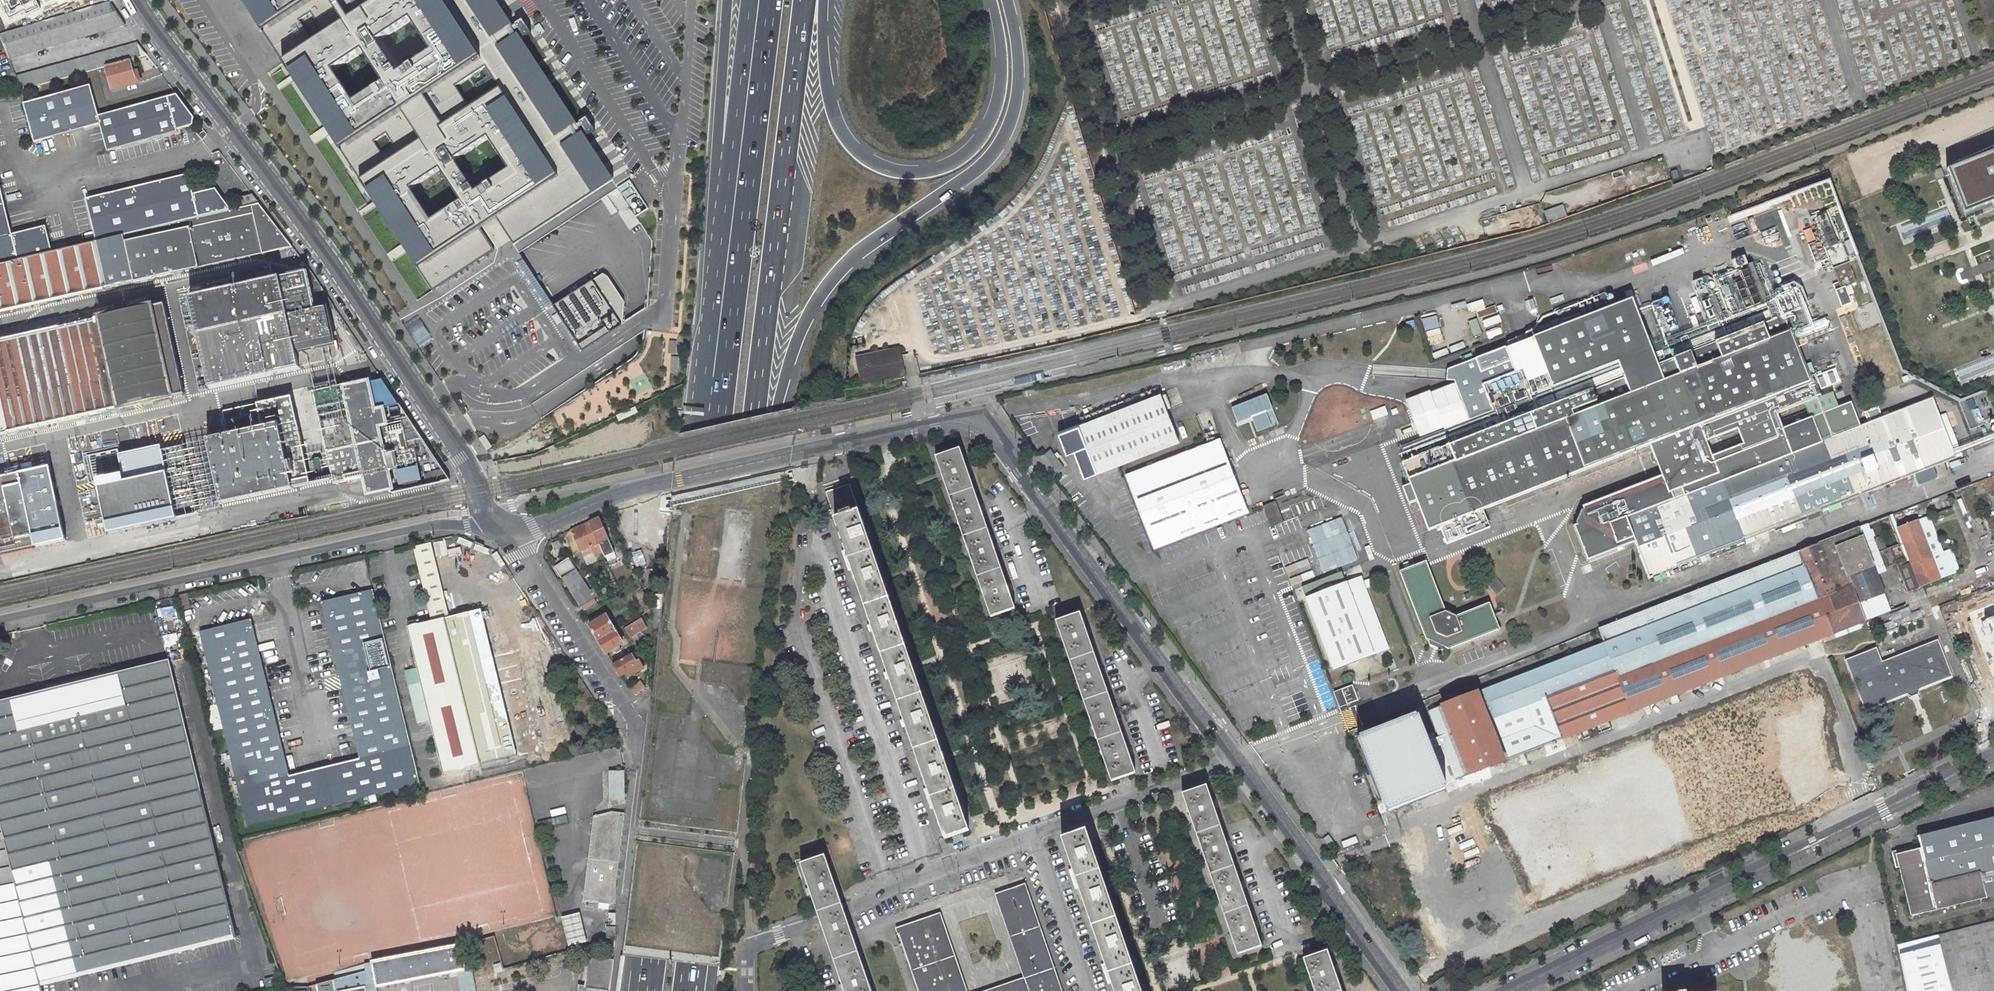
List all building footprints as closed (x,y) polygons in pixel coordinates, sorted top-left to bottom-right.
[(11,18),(27,9),(29,13),(41,6),(38,1),(39,0),(2,0),(11,18)] [(416,270),(430,292),(492,251),(481,233),(489,228),(498,223),(509,240),(514,248),(614,184),(492,0),(241,0),(416,270)] [(125,25),(110,2),(35,23),(0,34),(0,38),(9,58),(125,25)] [(147,55),(137,43),(16,76),(22,90),(106,66),(129,60),(147,55)] [(137,71),(133,73),(129,60),(106,66),(112,90),(140,82),(137,71)] [(195,118),(177,95),(100,115),(92,85),(25,102),(35,141),(101,124),(108,151),(178,133),(177,131),(193,126),(195,118)] [(207,134),(204,130),(198,135),(202,140),(207,134)] [(1949,171),(1967,215),(1993,205),(1993,153),(1949,171)] [(1541,203),(1548,222),(1671,180),(1663,156),(1547,192),(1541,203)] [(1810,170),(1761,189),(1761,190),(1762,191),(1762,193),(1766,203),(1815,184),(1810,170)] [(96,241),(231,210),(215,188),(193,194),(188,174),(86,199),(96,241)] [(259,203),(252,194),(238,197),(240,208),(259,203)] [(292,247),(259,203),(240,208),(231,210),(96,241),(52,252),(0,264),(0,311),(292,247)] [(1539,205),(1481,220),(1485,238),(1544,223),(1539,205)] [(7,214),(0,216),(0,228),(10,225),(7,214)] [(52,252),(46,226),(12,234),(10,225),(0,228),(0,264),(52,252)] [(1838,282),(1833,284),(1841,307),(1851,303),(1845,287),(1856,283),(1848,263),(1833,269),(1838,282)] [(334,306),(310,272),(190,297),(210,389),(301,369),(300,367),(333,361),(336,359),(337,358),(338,356),(338,353),(336,344),(334,344),(326,308),(334,306)] [(623,300),(603,273),(552,305),(582,352),(621,325),(623,300)] [(1657,364),(1632,298),(1446,370),(1445,380),(1453,380),(1467,421),(1585,375),(1618,362),(1622,372),(1618,374),(1619,379),(1611,382),(1609,377),(1594,383),(1596,388),(1555,403),(1554,399),(1547,401),(1549,406),(1547,407),(1545,402),(1532,407),(1534,412),(1522,417),(1520,412),(1513,414),(1515,419),(1510,421),(1508,417),(1501,419),(1503,424),(1495,427),(1493,422),(1471,431),(1473,435),(1455,442),(1453,438),(1447,440),(1449,446),(1399,465),(1407,484),(1401,487),(1408,505),(1415,503),(1427,531),(1650,445),(1662,475),(1582,506),(1583,509),(1586,515),(1582,522),(1577,524),(1574,525),(1588,561),(1635,542),(1649,578),(1653,577),(1652,575),(1668,569),(1678,565),(1680,572),(1698,565),(1696,558),(1708,554),(1710,558),(1756,540),(1756,542),(1762,540),(1759,534),(1774,528),(1775,531),(1807,519),(1808,520),(1820,515),(1818,511),(1822,509),(1823,512),(1828,509),(1829,512),(1842,507),(1840,502),(1955,457),(1939,416),(1932,399),(1847,432),(1822,442),(1812,417),(1810,417),(1782,428),(1776,414),(1805,403),(1816,398),(1784,315),(1758,325),(1756,320),(1732,330),(1734,334),(1676,357),(1674,352),(1662,357),(1663,362),(1657,364)] [(165,304),(0,340),(0,435),(98,413),(118,408),(185,394),(165,304)] [(1669,304),(1660,308),(1671,336),(1680,332),(1669,304)] [(1499,316),(1483,322),(1485,327),(1501,321),(1499,316)] [(857,358),(862,384),(904,375),(900,356),(899,349),(857,358)] [(257,404),(256,405),(230,411),(243,470),(227,474),(234,506),(363,477),(367,494),(392,489),(388,470),(417,464),(414,450),(403,430),(415,428),(380,374),(370,376),(372,382),(369,383),(368,381),(344,386),(344,385),(313,391),(326,452),(287,460),(280,430),(279,430),(273,401),(257,404)] [(1161,392),(1079,424),(1097,472),(1120,463),(1179,440),(1161,392)] [(1816,398),(1805,403),(1810,417),(1812,417),(1822,442),(1847,432),(1832,392),(1816,398)] [(1370,411),(1373,419),(1387,414),(1384,406),(1370,411)] [(124,433),(118,408),(98,413),(103,438),(124,433)] [(638,413),(636,408),(617,416),(620,422),(638,413)] [(1946,413),(1939,416),(1955,457),(1962,455),(1946,413)] [(189,483),(182,450),(132,461),(126,433),(124,433),(103,438),(0,461),(0,551),(1,556),(1,557),(145,525),(146,529),(147,529),(151,550),(201,540),(189,483)] [(484,435),(479,439),(486,450),(492,447),(484,435)] [(1226,452),(1220,437),(1209,442),(1215,456),(1226,452)] [(1248,511),(1226,452),(1215,456),(1209,442),(1126,474),(1154,547),(1248,511)] [(206,479),(199,446),(182,450),(189,483),(206,479)] [(1015,609),(960,448),(936,457),(991,617),(1015,609)] [(1044,453),(1058,472),(1064,468),(1050,449),(1044,453)] [(426,482),(447,476),(442,469),(424,474),(426,482)] [(850,484),(826,492),(835,519),(945,838),(969,830),(850,484)] [(1283,522),(1275,502),(1264,507),(1271,527),(1283,522)] [(1919,520),(1930,516),(1926,505),(1915,509),(1919,520)] [(1583,509),(1581,510),(1576,522),(1577,524),(1582,522),(1586,515),(1583,509)] [(1360,738),(1358,738),(1386,809),(1388,808),(1389,810),(1403,805),(1445,789),(1444,786),(1446,786),(1431,748),(1443,744),(1456,779),(1469,775),(1471,782),(1495,773),(1492,766),(1504,761),(1503,760),(1507,759),(1507,760),(1549,744),(1552,751),(1565,746),(1562,739),(1580,732),(1584,742),(1612,731),(1610,725),(1624,719),(1626,726),(1639,722),(1634,711),(1641,708),(1643,713),(1723,681),(1724,684),(1741,677),(1740,675),(1805,650),(1803,645),(1822,638),(1825,636),(1827,641),(1860,628),(1859,623),(1891,611),(1877,575),(1870,556),(1878,553),(1884,569),(1907,560),(1908,564),(1898,568),(1907,591),(1952,574),(1947,562),(1956,559),(1952,549),(1944,552),(1930,516),(1919,520),(1904,526),(1898,528),(1897,526),(1893,514),(1888,516),(1899,544),(1886,549),(1881,537),(1876,539),(1872,529),(1870,530),(1867,524),(1599,628),(1604,642),(1429,709),(1440,736),(1428,740),(1418,715),(1416,716),(1416,714),(1360,736),(1360,738)] [(599,518),(589,523),(604,555),(605,557),(615,553),(599,518)] [(604,555),(589,523),(565,534),(575,556),(580,567),(587,564),(584,557),(581,551),(591,546),(593,553),(596,558),(604,555)] [(432,621),(445,618),(481,765),(538,751),(514,651),(493,656),(482,609),(450,617),(432,543),(414,547),(432,621)] [(581,551),(584,557),(593,553),(591,546),(581,551)] [(448,550),(450,557),(462,554),(461,547),(448,550)] [(1884,569),(1878,553),(1870,556),(1877,575),(1885,572),(1884,569)] [(555,568),(584,611),(598,604),(593,597),(596,596),(593,592),(591,594),(575,571),(576,570),(568,559),(555,568)] [(1426,561),(1399,571),(1426,639),(1429,641),(1430,644),(1442,649),(1445,648),(1449,649),(1500,629),(1489,603),(1455,616),(1446,612),(1426,561)] [(613,572),(617,580),(634,573),(630,565),(613,572)] [(1680,572),(1678,565),(1668,569),(1670,575),(1680,572)] [(1362,577),(1306,598),(1334,669),(1389,648),(1362,577)] [(641,588),(634,592),(640,603),(647,599),(641,588)] [(290,776),(252,619),(200,632),(248,826),(410,787),(420,784),(373,589),(322,602),(360,759),(290,776)] [(188,594),(179,596),(182,610),(191,608),(188,594)] [(653,608),(647,599),(640,603),(646,612),(653,608)] [(1969,613),(1993,677),(1993,603),(1969,613)] [(1910,616),(1913,622),(1927,616),(1923,606),(1908,611),(1910,616)] [(1135,773),(1080,612),(1056,621),(1111,781),(1135,773)] [(589,628),(590,627),(599,641),(615,631),(606,615),(588,626),(589,628)] [(1910,623),(1913,622),(1910,616),(1889,625),(1891,631),(1910,623)] [(1927,616),(1913,622),(1917,631),(1930,626),(1927,616)] [(444,774),(481,765),(445,618),(432,621),(408,627),(418,668),(405,671),(418,723),(431,720),(444,774)] [(647,627),(641,618),(624,628),(630,637),(647,627)] [(615,631),(599,641),(606,653),(614,649),(617,653),(622,650),(619,645),(623,643),(615,631)] [(1846,660),(1865,710),(1907,694),(1908,695),(1911,696),(1911,697),(1918,695),(1917,694),(1918,692),(1919,689),(1952,676),(1938,640),(1882,661),(1877,647),(1846,660)] [(639,649),(613,664),(620,676),(624,674),(629,671),(631,675),(643,668),(638,659),(636,661),(633,656),(640,652),(639,649)] [(5,839),(201,791),(169,661),(0,702),(0,817),(5,839)] [(634,695),(645,687),(641,681),(629,688),(634,695)] [(1353,685),(1341,689),(1347,704),(1359,700),(1353,685)] [(1341,689),(1334,692),(1340,707),(1347,704),(1341,689)] [(611,800),(624,799),(623,771),(610,771),(611,800)] [(422,793),(420,784),(410,787),(412,795),(422,793)] [(1262,946),(1206,785),(1182,793),(1238,954),(1262,946)] [(1403,805),(1407,815),(1449,799),(1445,789),(1403,805)] [(201,791),(5,839),(41,985),(236,937),(201,791)] [(615,905),(616,883),(624,813),(612,811),(594,816),(583,901),(615,905)] [(41,985),(5,839),(0,817),(0,990),(42,990),(41,985)] [(1918,836),(1921,848),(1906,852),(1905,848),(1892,851),(1896,868),(1899,867),(1911,916),(1993,895),(1993,817),(1918,836)] [(1062,838),(1115,990),(1142,990),(1086,829),(1062,838)] [(1335,844),(1329,835),(1324,839),(1330,847),(1335,844)] [(825,855),(801,863),(845,990),(872,990),(825,855)] [(1022,891),(1027,889),(1025,884),(996,894),(998,899),(1002,897),(1022,891)] [(1027,889),(1022,891),(1056,990),(1062,990),(1027,889)] [(1002,897),(1035,990),(1056,990),(1022,891),(1002,897)] [(998,899),(1025,978),(986,990),(1003,990),(1012,988),(1014,990),(1035,990),(1002,897),(998,899)] [(607,924),(607,939),(616,937),(616,913),(609,913),(609,924),(607,924)] [(940,914),(897,928),(898,933),(937,920),(961,990),(967,990),(940,914)] [(937,920),(898,933),(918,990),(961,990),(937,920)] [(1897,944),(1907,990),(1993,990),(1993,921),(1897,944)] [(465,970),(461,945),(373,962),(377,986),(465,970)] [(1408,958),(1409,957),(1415,965),(1419,961),(1410,949),(1405,953),(1408,958)] [(1327,950),(1303,958),(1315,990),(1342,990),(1327,950)] [(612,961),(590,958),(586,987),(580,986),(579,990),(609,990),(612,961)] [(1431,986),(1435,990),(1444,990),(1451,986),(1444,976),(1431,986)] [(333,980),(318,984),(319,990),(336,990),(333,980)]
